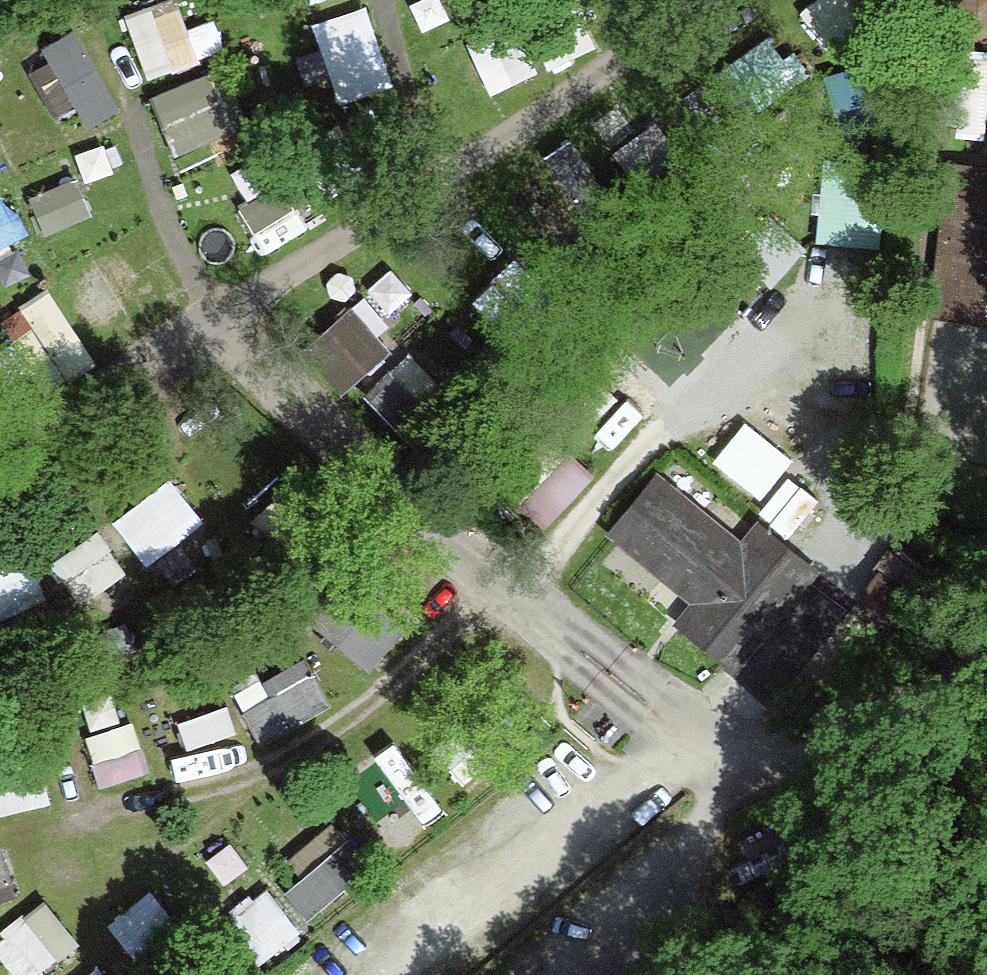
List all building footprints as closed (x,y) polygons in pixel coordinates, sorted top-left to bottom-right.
[(227,15),(200,24),(192,0),(159,0),(138,7),(160,73),(238,47),(227,15)] [(508,87),(600,39),(580,0),(547,0),(480,35),(508,87)] [(830,31),(896,0),(816,0),(830,31)] [(42,57),(72,120),(126,94),(95,31),(42,57)] [(169,83),(181,146),(241,135),(229,72),(169,83)] [(597,127),(558,147),(589,207),(628,187),(597,127)] [(885,238),(890,164),(836,161),(832,235),(885,238)] [(939,309),(986,314),(986,173),(953,170),(939,309)] [(89,176),(47,194),(60,224),(102,205),(89,176)] [(40,233),(17,177),(0,184),(0,250),(40,233)] [(256,197),(271,241),(315,226),(300,182),(256,197)] [(521,333),(569,296),(534,252),(487,289),(521,333)] [(392,327),(431,292),(405,263),(315,343),(356,388),(406,343),(392,327)] [(0,322),(0,329),(26,369),(89,329),(60,284),(0,322)] [(425,351),(380,386),(403,417),(449,382),(425,351)] [(158,562),(218,517),(182,470),(123,515),(158,562)] [(677,619),(731,663),(808,567),(753,523),(738,542),(652,473),(607,529),(693,599),(677,619)] [(110,524),(65,554),(94,598),(139,567),(110,524)] [(9,608),(56,590),(39,546),(0,562),(0,585),(9,608)] [(319,648),(246,682),(272,737),(344,704),(319,648)] [(28,875),(15,837),(0,842),(0,885),(28,875)] [(339,850),(298,883),(321,911),(362,879),(339,850)] [(275,953),(313,936),(287,878),(249,895),(275,953)] [(164,883),(120,916),(143,946),(187,912),(164,883)] [(93,941),(60,894),(2,933),(31,974),(43,974),(93,941)]
